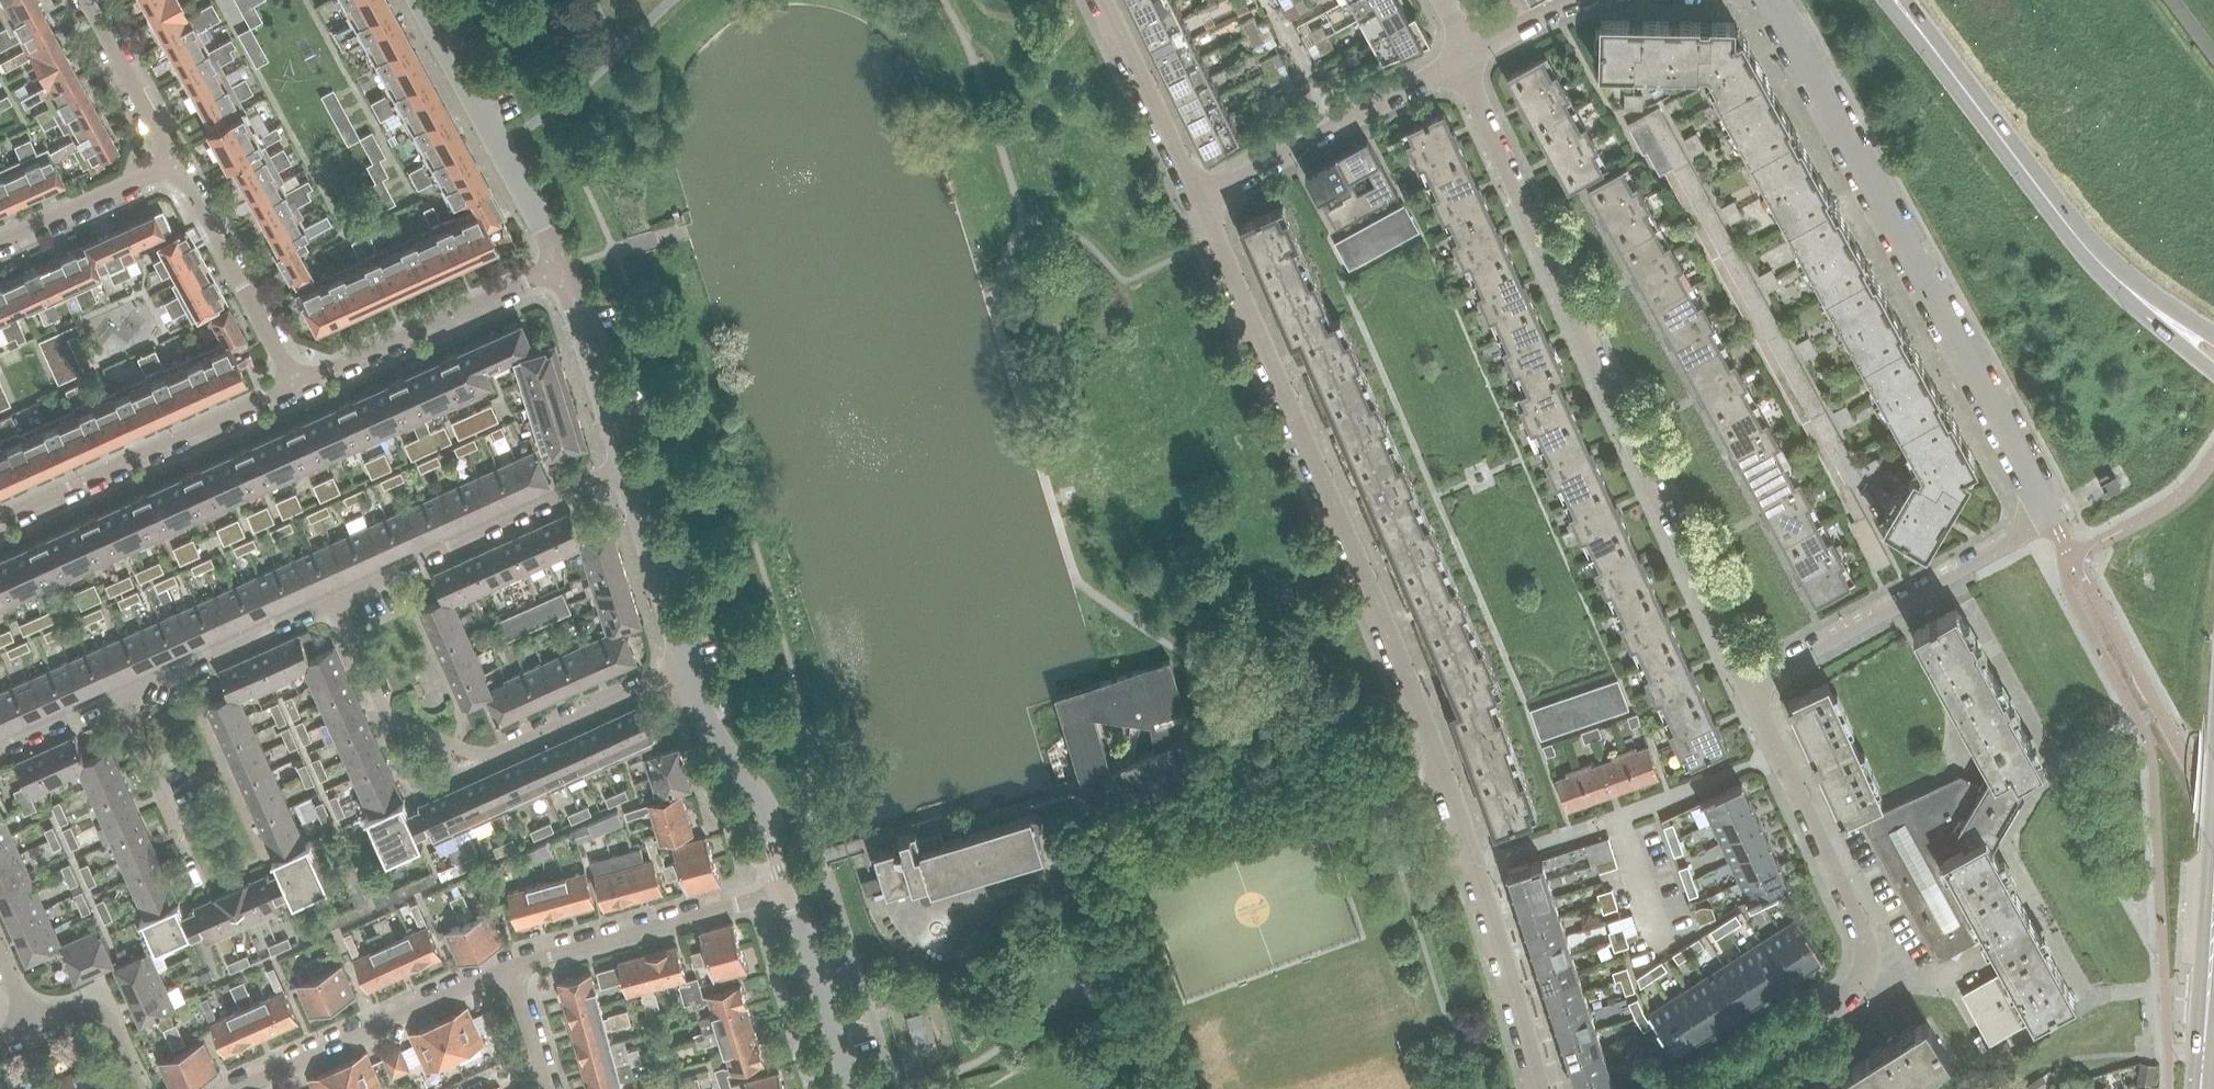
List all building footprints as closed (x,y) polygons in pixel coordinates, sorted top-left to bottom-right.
[(35,0),(26,0),(4,12),(10,23),(4,26),(0,29),(0,38),(44,16),(35,0)] [(4,12),(26,0),(0,0),(0,4),(4,12)] [(151,18),(180,2),(179,0),(141,0),(151,18)] [(248,27),(260,20),(252,5),(261,0),(234,0),(248,27)] [(386,0),(342,0),(353,21),(332,32),(338,42),(392,12),(386,0)] [(1139,16),(1173,0),(1131,0),(1139,16)] [(1149,35),(1183,19),(1174,0),(1173,0),(1139,16),(1149,35)] [(1234,8),(1246,2),(1245,0),(1230,0),(1234,8)] [(1300,15),(1312,8),(1308,0),(1299,0),(1293,3),(1300,15)] [(1392,0),(1349,0),(1359,18),(1392,0)] [(1359,18),(1370,37),(1408,16),(1400,0),(1392,0),(1359,18)] [(187,15),(180,2),(151,18),(161,36),(213,7),(211,2),(187,15)] [(1293,3),(1284,8),(1291,19),(1300,15),(1293,3)] [(213,7),(161,36),(170,53),(199,38),(196,31),(219,18),(213,7)] [(363,39),(378,66),(411,47),(392,12),(338,42),(342,50),(363,39)] [(1431,41),(1415,12),(1408,16),(1370,37),(1382,60),(1431,41)] [(55,35),(44,16),(0,38),(0,49),(13,42),(19,38),(24,49),(1,61),(2,64),(55,35)] [(1246,35),(1259,28),(1253,17),(1241,23),(1246,35)] [(1600,68),(1655,69),(1657,18),(1602,17),(1602,25),(1596,28),(1595,39),(1601,41),(1600,68)] [(1699,68),(1711,68),(1738,37),(1735,33),(1736,20),(1657,18),(1655,69),(1700,71),(1699,68)] [(1149,35),(1158,54),(1192,38),(1183,19),(1149,35)] [(1308,31),(1315,42),(1327,36),(1321,24),(1308,31)] [(267,60),(249,28),(237,35),(255,67),(267,60)] [(1246,35),(1252,46),(1265,40),(1259,28),(1246,35)] [(1744,34),(1738,37),(1711,68),(1719,84),(1715,87),(1733,120),(1777,96),(1744,34)] [(65,55),(55,35),(2,64),(5,70),(23,60),(29,57),(37,71),(65,55)] [(1315,42),(1321,54),(1334,47),(1327,36),(1315,42)] [(206,51),(199,38),(170,53),(180,71),(233,43),(230,38),(206,51)] [(1158,54),(1167,73),(1201,56),(1192,38),(1158,54)] [(1315,42),(1307,46),(1314,58),(1321,54),(1315,42)] [(233,43),(180,71),(190,89),(219,73),(215,66),(239,53),(233,43)] [(430,82),(411,47),(378,66),(392,91),(371,102),(376,112),(430,82)] [(1265,72),(1278,66),(1272,54),(1259,61),(1265,72)] [(76,75),(65,55),(37,71),(44,85),(38,88),(20,98),(23,104),(76,75)] [(1167,73),(1176,92),(1211,75),(1201,56),(1167,73)] [(1526,112),(1535,128),(1574,107),(1546,56),(1541,58),(1507,77),(1520,101),(1518,103),(1524,113),(1526,112)] [(1348,73),(1342,62),(1324,71),(1329,81),(1348,73)] [(1265,72),(1271,84),(1283,78),(1278,66),(1265,72)] [(251,72),(243,76),(246,82),(248,85),(255,81),(251,72)] [(225,86),(219,73),(190,89),(200,107),(246,82),(243,76),(225,86)] [(39,120),(87,94),(76,75),(23,104),(24,106),(42,96),(49,92),(55,103),(35,113),(39,120)] [(1176,92),(1186,111),(1220,94),(1211,75),(1176,92)] [(200,107),(209,125),(210,127),(239,111),(234,102),(252,92),(246,82),(200,107)] [(401,108),(416,135),(449,117),(430,82),(376,112),(380,120),(401,108)] [(1299,97),(1295,87),(1276,96),(1282,108),(1299,97)] [(358,138),(332,89),(319,96),(345,145),(358,138)] [(1645,90),(1627,90),(1626,106),(1644,106),(1645,90)] [(97,114),(87,94),(39,120),(44,129),(63,119),(69,130),(97,114)] [(1186,111),(1195,130),(1229,113),(1220,94),(1186,111)] [(1683,103),(1679,94),(1666,101),(1671,110),(1683,103)] [(11,103),(7,95),(0,99),(0,110),(11,103)] [(1733,120),(1766,182),(1811,157),(1777,96),(1733,120)] [(1660,105),(1629,122),(1645,151),(1648,149),(1661,172),(1666,169),(1688,156),(1660,105)] [(1607,168),(1574,107),(1535,128),(1549,154),(1546,155),(1552,166),(1555,165),(1568,189),(1607,168)] [(240,110),(239,111),(210,127),(206,129),(227,166),(230,164),(259,148),(280,136),(275,126),(255,137),(240,110)] [(1239,135),(1239,134),(1229,113),(1195,130),(1207,155),(1239,135)] [(1403,133),(1426,183),(1466,164),(1456,142),(1459,141),(1453,129),(1451,131),(1443,113),(1408,130),(1403,133)] [(108,134),(97,114),(69,130),(74,138),(67,141),(67,142),(49,152),(53,159),(71,149),(73,153),(108,134)] [(468,152),(449,117),(416,135),(430,161),(409,173),(413,182),(468,152)] [(1690,145),(1701,139),(1697,131),(1686,136),(1690,145)] [(384,157),(370,132),(358,138),(371,162),(365,165),(374,182),(369,185),(382,209),(393,203),(381,179),(387,176),(378,160),(384,157)] [(88,163),(91,169),(103,163),(100,158),(117,150),(108,134),(73,153),(81,166),(88,163)] [(30,138),(22,141),(44,191),(62,183),(57,171),(52,160),(48,152),(38,157),(35,150),(30,138)] [(1398,196),(1367,139),(1336,156),(1367,212),(1398,196)] [(1705,147),(1701,139),(1690,145),(1695,153),(1705,147)] [(23,163),(12,168),(26,199),(44,191),(22,141),(15,145),(20,157),(23,163)] [(264,156),(259,148),(230,164),(238,179),(286,153),(282,147),(264,156)] [(454,204),(468,196),(487,187),(468,152),(413,182),(417,189),(439,177),(454,204)] [(286,153),(238,179),(248,197),(277,181),(272,172),(290,162),(286,153)] [(1305,173),(1336,229),(1367,212),(1336,156),(1305,173)] [(1864,513),(1847,483),(1861,475),(1688,156),(1666,169),(1856,518),(1864,513)] [(1845,219),(1811,157),(1766,182),(1800,244),(1845,219)] [(1426,183),(1450,235),(1491,216),(1481,196),(1483,195),(1478,184),(1476,185),(1466,164),(1426,183)] [(1607,223),(1619,246),(1658,225),(1626,167),(1587,188),(1601,212),(1598,213),(1604,224),(1607,223)] [(7,208),(26,199),(12,168),(1,173),(0,171),(0,192),(7,208)] [(283,192),(277,181),(248,197),(258,215),(304,190),(310,186),(306,179),(283,192)] [(468,196),(477,212),(489,234),(501,227),(503,232),(496,236),(499,241),(510,234),(508,229),(501,217),(503,216),(487,187),(468,196)] [(304,190),(258,215),(268,233),(297,217),(292,207),(298,204),(309,198),(304,190)] [(1728,213),(1740,206),(1736,198),(1723,205),(1728,213)] [(1418,231),(1404,205),(1334,243),(1349,270),(1418,231)] [(490,235),(489,234),(477,212),(442,228),(432,206),(422,210),(432,232),(377,256),(367,234),(349,242),(360,264),(312,286),(328,322),(495,246),(490,235)] [(1307,262),(1282,206),(1277,208),(1241,223),(1249,240),(1247,241),(1252,253),(1254,252),(1266,280),(1307,262)] [(1745,214),(1740,206),(1728,213),(1732,221),(1745,214)] [(161,211),(138,221),(147,241),(162,234),(170,230),(161,211)] [(303,227),(297,217),(268,233),(278,251),(293,243),(313,232),(330,223),(326,215),(303,227)] [(1450,235),(1474,287),(1515,269),(1502,240),(1504,239),(1499,228),(1496,229),(1491,216),(1450,235)] [(1879,281),(1845,219),(1800,244),(1834,305),(1879,281)] [(131,248),(147,241),(138,221),(114,232),(128,262),(135,259),(131,248)] [(1637,283),(1639,282),(1652,306),(1691,284),(1658,225),(1619,246),(1633,271),(1631,273),(1637,283)] [(156,260),(161,268),(196,249),(187,230),(172,238),(157,246),(163,257),(156,260)] [(125,264),(128,262),(114,232),(95,241),(109,271),(112,277),(128,270),(125,264)] [(95,241),(76,249),(90,280),(109,271),(95,241)] [(293,243),(278,251),(274,253),(292,286),(310,275),(293,243)] [(89,280),(90,280),(76,249),(57,258),(70,288),(73,287),(81,305),(97,298),(89,280)] [(171,273),(176,282),(206,266),(196,249),(161,268),(165,276),(171,273)] [(1460,259),(1455,249),(1451,251),(1456,261),(1460,259)] [(51,296),(70,288),(57,258),(37,267),(51,296)] [(1332,319),(1307,262),(1266,280),(1275,302),(1274,303),(1278,315),(1280,314),(1292,339),(1300,336),(1332,319)] [(216,284),(206,266),(176,282),(182,292),(164,302),(168,310),(216,284)] [(37,267),(18,275),(32,305),(36,304),(44,322),(60,315),(51,296),(37,267)] [(1766,281),(1778,275),(1773,267),(1762,273),(1766,281)] [(1521,283),(1515,269),(1474,287),(1498,340),(1539,321),(1527,295),(1529,293),(1524,282),(1521,283)] [(32,305),(18,275),(0,284),(0,286),(23,338),(26,337),(15,313),(32,305)] [(1778,275),(1766,281),(1770,288),(1782,282),(1778,275)] [(1834,305),(1867,367),(1912,343),(1879,281),(1834,305)] [(196,319),(226,303),(216,284),(168,310),(172,317),(190,308),(196,319)] [(1672,341),(1684,365),(1723,343),(1691,284),(1652,306),(1666,331),(1663,332),(1669,343),(1672,341)] [(7,339),(13,336),(15,335),(18,341),(23,338),(0,286),(0,323),(7,339)] [(315,327),(328,322),(312,286),(296,293),(315,327)] [(219,336),(238,326),(228,306),(208,317),(219,336)] [(1308,361),(1309,362),(1313,373),(1315,372),(1325,395),(1369,378),(1342,315),(1332,319),(1300,336),(1311,360),(1308,361)] [(1498,340),(1522,392),(1556,379),(1564,376),(1552,349),(1554,348),(1549,336),(1546,337),(1539,321),(1498,340)] [(79,333),(75,324),(38,341),(57,383),(80,372),(65,339),(79,333)] [(488,370),(516,357),(534,351),(533,349),(522,325),(477,345),(488,370)] [(249,346),(238,326),(219,336),(224,345),(229,356),(233,355),(249,346)] [(1815,342),(1811,334),(1798,341),(1802,349),(1815,342)] [(7,339),(5,340),(9,348),(17,344),(13,336),(7,339)] [(1819,350),(1815,342),(1802,349),(1806,357),(1819,350)] [(555,343),(533,349),(534,351),(516,357),(546,457),(586,445),(555,343)] [(1702,402),(1704,400),(1717,424),(1756,403),(1723,343),(1684,365),(1698,390),(1696,391),(1702,402)] [(1946,404),(1912,343),(1867,367),(1901,429),(1946,404)] [(200,397),(243,377),(244,377),(237,364),(245,360),(248,366),(254,363),(248,352),(235,359),(233,355),(229,356),(224,345),(185,362),(200,397)] [(488,370),(477,345),(424,369),(441,407),(494,383),(488,370)] [(145,380),(161,415),(200,397),(185,362),(163,372),(153,351),(136,359),(145,380)] [(423,415),(441,407),(424,369),(370,393),(387,431),(411,421),(418,438),(404,444),(411,459),(451,441),(444,426),(430,432),(423,415)] [(1335,423),(1336,424),(1340,435),(1342,434),(1352,456),(1396,440),(1369,378),(1325,395),(1337,422),(1335,423)] [(1563,395),(1556,379),(1522,392),(1515,395),(1540,448),(1580,430),(1569,407),(1571,405),(1566,394),(1563,395)] [(121,433),(161,415),(145,380),(106,398),(121,433)] [(82,450),(121,433),(106,398),(90,405),(80,383),(64,390),(74,412),(66,416),(82,450)] [(0,385),(0,409),(9,405),(0,385)] [(333,456),(387,431),(370,393),(316,417),(333,456)] [(1736,459),(1749,483),(1788,462),(1756,403),(1717,424),(1730,449),(1728,450),(1734,461),(1736,459)] [(1840,418),(1853,410),(1849,403),(1835,410),(1840,418)] [(471,414),(478,430),(498,420),(491,404),(471,414)] [(1901,429),(1919,462),(1963,473),(1967,467),(1978,462),(1946,404),(1901,429)] [(1857,418),(1853,410),(1840,418),(1844,425),(1857,418)] [(458,439),(478,430),(471,414),(451,423),(458,439)] [(42,468),(26,434),(20,436),(11,415),(0,420),(0,443),(1,445),(0,445),(0,481),(2,486),(42,468)] [(42,468),(82,450),(66,416),(26,434),(42,468)] [(263,441),(280,480),(333,456),(316,417),(263,441)] [(1524,420),(1518,423),(1520,428),(1527,425),(1524,420)] [(504,434),(501,426),(490,431),(494,439),(504,434)] [(1604,483),(1594,461),(1596,460),(1591,448),(1588,449),(1580,430),(1540,448),(1564,501),(1604,483)] [(478,447),(474,438),(464,443),(468,451),(478,447)] [(1362,485),(1362,486),(1367,496),(1369,495),(1379,518),(1422,502),(1396,440),(1352,456),(1364,484),(1362,485)] [(226,504),(280,480),(263,441),(209,466),(226,504)] [(468,451),(464,443),(454,447),(458,456),(468,451)] [(391,468),(384,453),(364,462),(371,477),(391,468)] [(517,461),(531,493),(550,484),(536,453),(517,461)] [(440,463),(437,455),(427,460),(431,468),(440,463)] [(1862,465),(1867,474),(1880,467),(1875,458),(1862,465)] [(421,472),(431,468),(427,460),(417,464),(421,472)] [(512,501),(531,493),(517,461),(498,470),(512,501)] [(1769,519),(1782,542),(1821,521),(1788,462),(1749,483),(1763,508),(1761,509),(1766,520),(1769,519)] [(1969,476),(1963,473),(1919,462),(1884,522),(1906,537),(1905,542),(1916,548),(1920,545),(1926,548),(1969,476)] [(173,528),(226,504),(209,466),(155,490),(173,528)] [(512,501),(498,470),(479,478),(494,510),(512,501)] [(404,480),(400,472),(390,476),(394,485),(404,480)] [(2106,474),(2098,479),(2103,488),(2102,488),(2105,493),(2108,492),(2108,493),(2119,486),(2113,476),(2108,479),(2106,474)] [(340,491),(332,476),(312,485),(320,501),(340,491)] [(394,485),(390,476),(380,480),(384,489),(394,485)] [(475,518),(494,510),(479,478),(461,486),(475,518)] [(1628,536),(1619,515),(1621,514),(1616,502),(1613,504),(1604,483),(1564,501),(1588,554),(1628,536)] [(456,526),(475,518),(461,486),(442,495),(456,526)] [(353,493),(357,501),(367,497),(363,488),(353,493)] [(173,528),(155,490),(102,514),(119,552),(173,528)] [(1874,500),(1868,490),(1860,494),(1866,504),(1874,500)] [(302,508),(295,493),(275,502),(282,517),(302,508)] [(357,501),(353,493),(343,497),(347,506),(357,501)] [(438,535),(456,526),(442,495),(424,503),(438,535)] [(1389,547),(1393,558),(1395,557),(1405,580),(1449,564),(1422,502),(1379,518),(1391,546),(1389,547)] [(419,543),(438,535),(424,503),(405,512),(419,543)] [(273,521),(266,505),(246,515),(253,531),(273,521)] [(330,513),(326,505),(316,510),(320,517),(330,513)] [(320,517),(316,510),(306,514),(310,522),(320,517)] [(401,551),(419,543),(405,512),(387,520),(401,551)] [(566,555),(582,548),(582,537),(571,513),(551,523),(566,555)] [(65,576),(119,552),(102,514),(48,538),(65,576)] [(244,535),(237,519),(216,528),(223,544),(244,535)] [(401,551),(387,520),(368,528),(382,560),(401,551)] [(1801,578),(1815,602),(1849,584),(1849,583),(1854,581),(1821,521),(1782,542),(1795,567),(1793,568),(1799,579),(1801,578)] [(293,529),(289,522),(279,526),(283,534),(293,529)] [(1576,534),(1571,522),(1566,525),(1572,536),(1576,534)] [(546,564),(566,555),(551,523),(531,531),(546,564)] [(273,538),(283,534),(279,526),(269,531),(273,538)] [(612,527),(582,537),(582,548),(585,557),(618,547),(612,527)] [(364,568),(382,560),(368,528),(350,537),(364,568)] [(527,572),(546,564),(531,531),(512,540),(527,572)] [(1653,589),(1643,569),(1646,568),(1641,557),(1638,558),(1628,536),(1588,554),(1612,607),(1653,589)] [(345,576),(364,568),(350,537),(331,545),(345,576)] [(65,576),(48,538),(0,559),(0,574),(12,600),(65,576)] [(256,547),(253,538),(243,543),(246,551),(256,547)] [(199,555),(192,539),(172,548),(179,564),(199,555)] [(507,581),(527,572),(512,540),(492,549),(507,581)] [(246,551),(243,543),(233,547),(236,555),(246,551)] [(345,576),(331,545),(312,553),(327,585),(345,576)] [(624,566),(618,547),(585,557),(591,576),(624,566)] [(492,549),(473,558),(487,590),(507,581),(492,549)] [(308,593),(327,585),(312,553),(294,562),(308,593)] [(214,565),(210,557),(200,562),(204,570),(214,565)] [(468,598),(487,590),(473,558),(453,567),(466,595),(468,598)] [(163,571),(159,562),(135,573),(139,582),(163,571)] [(204,570),(200,562),(190,566),(194,574),(204,570)] [(290,601),(308,593),(294,562),(275,570),(290,601)] [(1415,608),(1416,609),(1420,620),(1422,619),(1432,642),(1475,626),(1449,564),(1405,580),(1417,607),(1415,608)] [(591,576),(597,596),(630,586),(624,566),(591,576)] [(433,576),(444,599),(451,603),(466,595),(453,567),(433,576)] [(271,610),(290,601),(275,570),(257,578),(271,610)] [(12,600),(0,574),(0,606),(12,600)] [(177,582),(173,574),(163,579),(167,587),(177,582)] [(134,585),(129,575),(105,586),(110,596),(134,585)] [(252,618),(271,610),(257,578),(238,587),(252,618)] [(157,591),(167,587),(163,579),(154,584),(157,591)] [(101,599),(94,584),(74,593),(81,609),(101,599)] [(636,605),(630,586),(597,596),(603,615),(636,605)] [(163,602),(172,598),(167,587),(157,591),(163,602)] [(234,626),(252,618),(238,587),(220,595),(234,626)] [(1677,642),(1668,623),(1671,622),(1666,611),(1663,612),(1653,589),(1612,607),(1637,660),(1677,642)] [(127,595),(131,603),(141,599),(137,591),(127,595)] [(562,593),(555,596),(559,606),(567,603),(562,593)] [(127,595),(117,600),(121,608),(131,603),(127,595)] [(215,635),(234,626),(220,595),(201,603),(215,635)] [(555,596),(547,600),(551,609),(559,606),(555,596)] [(420,610),(437,650),(469,636),(460,617),(458,619),(451,603),(444,599),(420,610)] [(547,600),(539,603),(543,613),(551,609),(547,600)] [(197,643),(215,635),(201,603),(183,612),(197,643)] [(539,603),(531,606),(536,616),(543,613),(539,603)] [(567,603),(559,606),(563,616),(571,612),(567,603)] [(603,615),(608,634),(623,631),(642,625),(636,605),(603,615)] [(531,606),(524,610),(528,620),(536,616),(531,606)] [(559,606),(551,609),(556,619),(563,616),(559,606)] [(63,617),(59,607),(19,625),(24,635),(63,617)] [(94,620),(104,615),(100,607),(91,612),(94,620)] [(1913,631),(1946,691),(1988,668),(1955,608),(1913,631)] [(551,609),(543,613),(548,623),(556,619),(551,609)] [(524,610),(516,613),(520,623),(528,620),(524,610)] [(91,612),(81,616),(84,624),(94,620),(91,612)] [(178,651),(197,643),(183,612),(164,620),(178,651)] [(516,613),(508,617),(513,627),(520,623),(516,613)] [(543,613),(536,616),(540,626),(548,623),(543,613)] [(536,616),(528,620),(532,630),(540,626),(536,616)] [(508,617),(500,620),(505,630),(513,627),(508,617)] [(160,660),(178,651),(164,620),(145,628),(160,660)] [(500,620),(493,623),(497,633),(505,630),(500,620)] [(528,620),(520,623),(525,633),(532,630),(528,620)] [(54,628),(58,637),(68,632),(64,623),(54,628)] [(520,623),(513,627),(517,636),(525,633),(520,623)] [(1442,670),(1442,671),(1447,682),(1449,681),(1459,704),(1494,690),(1502,687),(1475,626),(1432,642),(1444,669),(1442,670)] [(513,627),(505,630),(509,640),(517,636),(513,627)] [(54,628),(44,633),(48,642),(58,637),(54,628)] [(141,668),(160,660),(145,628),(127,637),(141,668)] [(10,629),(0,633),(0,646),(14,639),(10,629)] [(505,630),(497,633),(501,643),(509,640),(505,630)] [(608,634),(602,637),(617,669),(637,660),(623,631),(608,634)] [(293,675),(308,668),(311,659),(301,635),(280,645),(293,675)] [(477,656),(469,636),(437,650),(446,670),(477,656)] [(123,676),(141,668),(127,637),(108,645),(123,676)] [(597,678),(617,669),(602,637),(582,646),(597,678)] [(20,653),(30,648),(26,641),(17,645),(20,653)] [(1637,660),(1661,713),(1702,695),(1693,677),(1696,676),(1690,665),(1688,666),(1677,642),(1637,660)] [(20,653),(17,645),(7,650),(10,657),(20,653)] [(104,685),(123,676),(108,645),(90,653),(104,685)] [(280,645),(260,654),(274,686),(293,677),(292,675),(293,675),(280,645)] [(582,646),(566,653),(580,685),(597,678),(582,646)] [(336,648),(311,659),(308,668),(315,684),(313,685),(320,701),(353,687),(336,648)] [(85,693),(104,685),(90,653),(71,662),(85,693)] [(256,694),(274,686),(260,654),(240,663),(253,693),(255,692),(256,694)] [(558,695),(576,687),(562,655),(544,663),(558,695)] [(446,670),(455,689),(484,676),(483,675),(486,674),(477,656),(446,670)] [(1100,679),(1056,692),(1092,809),(1208,775),(1172,657),(1100,679)] [(67,702),(85,693),(71,662),(53,670),(67,702)] [(219,672),(230,696),(238,700),(253,693),(240,663),(219,672)] [(539,704),(558,695),(544,663),(524,672),(539,704)] [(2022,729),(1988,668),(1946,691),(1979,752),(2022,729)] [(48,710),(67,702),(53,670),(34,678),(48,710)] [(507,683),(506,683),(520,713),(539,704),(524,672),(505,681),(507,683)] [(490,690),(484,676),(455,689),(464,709),(489,698),(490,690)] [(30,718),(48,710),(34,678),(16,687),(30,718)] [(1541,738),(1628,708),(1618,678),(1532,709),(1541,738)] [(1788,699),(1816,759),(1853,742),(1826,682),(1792,698),(1788,699)] [(499,722),(520,713),(506,683),(490,690),(489,698),(499,722)] [(30,718),(16,687),(0,694),(0,702),(11,727),(30,718)] [(361,706),(353,687),(320,701),(329,720),(361,706)] [(1494,690),(1459,704),(1460,706),(1451,709),(1461,735),(1459,736),(1459,737),(1463,748),(1465,747),(1473,767),(1515,751),(1494,690)] [(1713,720),(1702,695),(1661,713),(1686,767),(1691,764),(1691,765),(1726,748),(1718,731),(1721,730),(1715,719),(1713,720)] [(245,716),(238,700),(230,696),(205,707),(223,745),(255,730),(248,714),(245,716)] [(287,709),(296,706),(291,696),(283,699),(287,709)] [(11,727),(0,702),(0,732),(11,727)] [(274,716),(281,712),(277,703),(269,706),(274,716)] [(296,706),(287,709),(292,719),(300,715),(296,706)] [(329,720),(337,739),(370,724),(361,706),(329,720)] [(644,706),(624,715),(641,752),(655,746),(653,742),(658,739),(644,706)] [(286,722),(281,712),(274,716),(278,725),(286,722)] [(1639,724),(1636,714),(1628,717),(1631,727),(1639,724)] [(624,715),(606,723),(622,760),(641,752),(624,715)] [(298,734),(307,730),(302,720),(294,724),(298,734)] [(606,723),(587,732),(603,769),(622,760),(606,723)] [(378,743),(370,724),(337,739),(346,758),(378,743)] [(284,740),(292,737),(288,727),(280,730),(284,740)] [(1601,737),(1597,727),(1589,729),(1593,740),(1601,737)] [(1585,743),(1593,740),(1589,729),(1581,732),(1585,743)] [(1979,752),(1991,774),(2017,778),(2042,766),(2022,729),(1979,752)] [(264,749),(255,730),(223,745),(231,764),(264,749)] [(311,740),(307,730),(298,734),(303,744),(311,740)] [(587,732),(568,740),(585,777),(603,769),(587,732)] [(296,746),(292,737),(284,740),(288,750),(296,746)] [(68,776),(83,769),(85,761),(75,738),(55,746),(68,776)] [(568,740),(550,748),(566,785),(585,777),(568,740)] [(1880,801),(1853,742),(1816,759),(1843,819),(1880,801)] [(346,758),(354,777),(387,762),(378,743),(346,758)] [(1555,754),(1551,743),(1543,746),(1546,757),(1555,754)] [(36,755),(50,788),(68,780),(67,776),(68,776),(55,746),(36,755)] [(1635,785),(1658,777),(1647,746),(1635,751),(1634,746),(1623,750),(1635,785)] [(550,748),(531,757),(548,793),(566,785),(550,748)] [(272,768),(264,749),(231,764),(240,783),(272,768)] [(647,759),(652,778),(685,768),(680,749),(647,759)] [(109,750),(85,761),(83,769),(90,785),(87,787),(95,803),(127,788),(109,750)] [(1613,793),(1635,785),(1623,750),(1610,755),(1611,760),(1602,763),(1613,793)] [(1488,810),(1494,828),(1531,815),(1531,814),(1536,812),(1515,751),(1473,767),(1484,799),(1482,799),(1486,810),(1486,811),(1488,810)] [(31,796),(50,788),(36,755),(16,764),(25,785),(13,790),(24,814),(36,809),(31,796)] [(315,771),(323,767),(318,757),(310,761),(315,771)] [(531,757),(512,765),(529,802),(548,793),(531,757)] [(395,781),(387,762),(354,777),(363,796),(395,781)] [(1590,801),(1613,793),(1602,763),(1591,767),(1590,762),(1578,767),(1590,801)] [(301,777),(309,773),(304,764),(296,767),(301,777)] [(512,765),(494,773),(510,810),(529,802),(512,765)] [(323,767),(315,771),(319,780),(327,777),(323,767)] [(1566,810),(1590,801),(1578,767),(1566,771),(1567,775),(1555,779),(1566,810)] [(281,787),(272,768),(240,783),(248,801),(281,787)] [(685,768),(652,778),(658,797),(691,787),(685,768)] [(313,783),(309,773),(301,777),(305,787),(313,783)] [(494,773),(475,781),(492,818),(510,810),(494,773)] [(2025,790),(2017,778),(1991,774),(1981,789),(1965,778),(1916,801),(1938,842),(1962,889),(1985,933),(2027,910),(1993,847),(2025,790)] [(363,796),(372,815),(404,801),(395,781),(363,796)] [(475,781),(457,790),(473,827),(492,818),(475,781)] [(1701,803),(1710,822),(1750,803),(1741,782),(1661,820),(1661,821),(1700,803),(1701,803)] [(289,806),(281,787),(248,801),(257,820),(289,806)] [(135,807),(127,788),(95,803),(103,822),(135,807)] [(627,797),(624,789),(614,793),(618,801),(627,797)] [(457,790),(438,798),(454,835),(473,827),(457,790)] [(608,806),(618,801),(614,793),(604,798),(608,806)] [(651,810),(655,823),(687,813),(682,794),(624,811),(626,818),(651,810)] [(332,809),(340,805),(335,795),(327,799),(332,809)] [(1863,820),(1888,866),(1938,842),(1916,801),(1915,801),(1912,797),(1863,820)] [(419,807),(420,810),(435,844),(454,835),(438,798),(419,807)] [(404,801),(372,815),(366,818),(367,819),(369,818),(388,861),(423,845),(410,815),(404,802),(406,801),(406,800),(404,801)] [(55,814),(64,811),(59,801),(51,805),(55,814)] [(318,815),(326,812),(321,801),(313,805),(318,815)] [(1710,822),(1720,842),(1760,823),(1750,803),(1710,822)] [(340,805),(332,809),(337,819),(345,815),(340,805)] [(590,814),(586,805),(577,810),(581,818),(590,814)] [(298,824),(289,806),(257,820),(265,839),(298,824)] [(103,822),(111,840),(143,826),(135,807),(103,822)] [(571,823),(581,818),(577,810),(567,814),(571,823)] [(622,824),(617,810),(607,815),(613,828),(622,824)] [(68,821),(64,811),(55,814),(60,824),(68,821)] [(326,812),(318,815),(323,825),(331,822),(326,812)] [(687,813),(655,823),(660,842),(693,832),(687,813)] [(1039,826),(1042,822),(1041,818),(1036,814),(1032,814),(920,848),(917,836),(891,844),(892,848),(874,854),(882,877),(904,870),(909,886),(915,885),(919,898),(923,902),(927,903),(932,900),(933,894),(931,890),(1044,856),(1036,829),(1039,826)] [(603,832),(613,828),(607,815),(597,819),(603,832)] [(11,835),(3,818),(5,817),(5,816),(0,818),(0,840),(11,835)] [(593,837),(603,832),(597,819),(587,823),(593,837)] [(553,830),(549,822),(540,827),(543,835),(553,830)] [(1720,842),(1729,862),(1769,843),(1760,823),(1720,842)] [(265,839),(274,859),(306,844),(298,824),(265,839)] [(1678,838),(1673,824),(1663,827),(1668,842),(1678,838)] [(74,835),(70,825),(61,829),(66,839),(74,835)] [(48,840),(56,836),(51,826),(43,830),(48,840)] [(152,845),(143,826),(111,840),(120,859),(152,845)] [(533,839),(543,835),(540,827),(530,831),(533,839)] [(20,854),(11,835),(0,840),(0,863),(20,854)] [(79,845),(74,835),(66,839),(70,849),(79,845)] [(61,846),(56,836),(48,840),(53,850),(61,846)] [(652,836),(645,838),(649,854),(658,852),(656,845),(659,844),(657,838),(653,839),(652,836)] [(707,836),(695,839),(673,846),(680,869),(713,859),(707,836)] [(1514,889),(1547,878),(1542,860),(1543,860),(1542,859),(1608,838),(1608,837),(1531,862),(1508,870),(1513,886),(1513,887),(1514,889)] [(1668,842),(1674,856),(1683,853),(1678,838),(1668,842)] [(458,843),(465,859),(475,855),(476,854),(469,839),(458,843)] [(515,846),(512,839),(502,843),(506,851),(515,846)] [(1595,863),(1614,856),(1608,839),(1585,846),(1588,858),(1593,856),(1595,863)] [(312,841),(306,844),(274,859),(272,859),(273,860),(274,860),(280,873),(294,902),(330,887),(310,843),(312,843),(312,841)] [(547,842),(536,846),(542,859),(552,855),(547,842)] [(1913,912),(1962,889),(1938,842),(1888,866),(1913,912)] [(447,848),(455,864),(456,863),(465,859),(458,843),(447,848)] [(506,851),(502,843),(493,848),(496,855),(506,851)] [(1729,862),(1739,882),(1779,863),(1769,843),(1729,862)] [(120,859),(128,878),(160,863),(152,845),(120,859)] [(532,864),(542,859),(536,846),(526,851),(532,864)] [(629,851),(642,898),(662,893),(653,860),(643,862),(639,848),(629,851)] [(610,856),(623,903),(642,898),(629,851),(610,856)] [(359,867),(369,863),(364,853),(354,857),(359,867)] [(28,873),(20,854),(0,863),(0,885),(28,873)] [(478,863),(475,855),(465,859),(469,867),(478,863)] [(610,856),(591,861),(604,909),(623,903),(610,856)] [(1595,863),(1599,872),(1617,866),(1614,856),(1595,863)] [(469,867),(465,859),(456,863),(460,871),(469,867)] [(720,882),(713,859),(680,869),(687,892),(720,882)] [(342,875),(352,870),(347,860),(337,865),(342,875)] [(65,877),(74,873),(69,863),(60,867),(65,877)] [(83,877),(91,873),(87,863),(78,867),(83,877)] [(169,882),(160,863),(128,878),(137,897),(169,882)] [(373,873),(369,863),(359,867),(363,877),(373,873)] [(1788,884),(1779,863),(1739,882),(1748,901),(1746,902),(1747,903),(1788,884)] [(677,877),(673,864),(663,867),(667,880),(677,877)] [(1692,880),(1687,865),(1678,869),(1683,883),(1692,880)] [(356,880),(352,870),(342,875),(346,885),(356,880)] [(430,872),(420,876),(424,886),(434,882),(430,872)] [(547,882),(556,916),(594,905),(585,872),(547,882)] [(2,906),(37,891),(28,873),(0,885),(0,901),(2,906)] [(78,883),(74,873),(65,877),(70,887),(78,883)] [(96,883),(91,873),(83,877),(87,887),(96,883)] [(249,882),(264,914),(283,906),(268,873),(249,882)] [(377,883),(373,873),(363,877),(368,887),(377,883)] [(415,890),(424,886),(420,876),(410,881),(415,890)] [(1553,897),(1547,878),(1514,889),(1520,908),(1553,897)] [(350,894),(361,890),(356,880),(346,885),(350,894)] [(1698,895),(1692,880),(1683,883),(1688,898),(1698,895)] [(415,890),(410,881),(401,885),(405,894),(415,890)] [(137,897),(146,916),(177,901),(169,882),(137,897)] [(245,923),(264,914),(249,882),(231,890),(245,923)] [(518,926),(556,916),(547,882),(509,893),(518,926)] [(382,893),(377,883),(368,887),(372,897),(382,893)] [(396,898),(405,894),(401,885),(391,889),(396,898)] [(391,889),(382,893),(386,903),(396,898),(391,889)] [(1939,959),(1985,933),(1962,889),(1913,912),(1939,959)] [(227,931),(245,923),(231,890),(212,899),(227,931)] [(365,900),(361,890),(350,894),(355,904),(365,900)] [(1614,899),(1610,890),(1597,894),(1600,904),(1614,899)] [(2,906),(11,926),(46,910),(37,891),(2,906)] [(78,904),(85,901),(81,891),(73,894),(78,904)] [(1778,901),(1773,892),(1760,898),(1764,908),(1778,901)] [(376,907),(386,903),(382,893),(372,897),(376,907)] [(453,910),(466,904),(462,895),(449,900),(453,910)] [(1559,916),(1553,897),(1520,908),(1526,927),(1559,916)] [(1751,914),(1764,908),(1760,898),(1746,905),(1751,914)] [(99,912),(108,909),(103,899),(95,903),(99,912)] [(207,940),(227,931),(212,899),(193,907),(207,940)] [(1603,913),(1610,910),(1617,908),(1614,899),(1600,904),(1603,913)] [(355,904),(359,914),(369,910),(365,900),(355,904)] [(85,901),(78,904),(83,914),(90,911),(85,901)] [(143,919),(157,949),(192,932),(177,903),(179,902),(179,901),(177,901),(146,916),(140,919),(141,920),(143,919)] [(421,928),(409,934),(424,966),(442,957),(418,903),(410,906),(419,925),(419,924),(421,928)] [(350,919),(359,914),(355,904),(345,909),(350,919)] [(466,904),(453,910),(458,920),(471,914),(466,904)] [(1707,921),(1701,907),(1693,910),(1698,924),(1707,921)] [(112,919),(108,909),(99,912),(103,922),(112,919)] [(350,919),(345,909),(335,913),(340,923),(350,919)] [(11,926),(19,944),(54,928),(46,910),(11,926)] [(491,911),(468,922),(482,953),(505,942),(491,911)] [(330,927),(340,923),(335,913),(326,917),(330,927)] [(1740,924),(1735,915),(1722,923),(1728,932),(1740,924)] [(1565,935),(1559,916),(1526,927),(1532,945),(1565,935)] [(1797,918),(1779,929),(1803,967),(1822,955),(1797,916),(1796,917),(1797,918)] [(330,927),(326,917),(316,922),(320,932),(330,927)] [(406,974),(424,966),(409,934),(396,940),(385,917),(381,919),(406,974)] [(383,946),(373,950),(387,982),(406,974),(381,919),(372,923),(383,946)] [(310,936),(320,932),(316,922),(306,926),(310,936)] [(446,932),(460,963),(482,953),(468,922),(446,932)] [(733,923),(699,933),(707,956),(740,946),(733,923)] [(1715,940),(1728,932),(1722,923),(1710,931),(1715,940)] [(63,948),(54,928),(19,944),(27,962),(61,946),(61,948),(63,948)] [(1608,932),(1611,942),(1626,937),(1623,928),(1608,932)] [(1779,929),(1761,941),(1785,979),(1803,967),(1779,929)] [(99,931),(63,948),(61,948),(75,980),(113,963),(99,931)] [(369,990),(387,982),(373,950),(361,956),(359,951),(351,932),(344,936),(369,990)] [(1572,953),(1565,935),(1532,945),(1538,964),(1572,953)] [(290,944),(287,936),(277,941),(280,949),(290,944)] [(1614,951),(1628,946),(1626,937),(1611,942),(1614,951)] [(195,939),(187,942),(192,953),(200,950),(195,939)] [(1703,947),(1698,939),(1685,947),(1691,955),(1703,947)] [(271,953),(280,949),(277,941),(267,945),(271,953)] [(1761,941),(1742,953),(1766,991),(1785,979),(1761,941)] [(656,951),(665,984),(685,979),(676,946),(656,951)] [(747,970),(740,946),(707,956),(714,980),(747,970)] [(1691,955),(1685,947),(1673,955),(1678,963),(1691,955)] [(2076,999),(2075,998),(2047,947),(2005,970),(1981,983),(1983,987),(1965,996),(1990,1041),(2000,1036),(2032,1018),(2034,1023),(2076,999)] [(129,957),(124,948),(116,951),(120,961),(129,957)] [(200,950),(192,953),(198,965),(205,962),(200,950)] [(656,951),(637,957),(646,990),(665,984),(656,951)] [(705,964),(701,951),(690,954),(694,967),(705,964)] [(149,952),(119,965),(115,967),(124,986),(158,971),(149,952)] [(1578,972),(1572,953),(1538,964),(1544,983),(1578,972)] [(1742,953),(1723,965),(1747,1002),(1766,991),(1742,953)] [(250,963),(246,954),(236,959),(240,968),(250,963)] [(311,959),(316,970),(323,967),(318,956),(311,959)] [(627,995),(646,990),(637,957),(617,962),(618,965),(595,972),(600,988),(623,981),(627,995)] [(240,968),(236,959),(226,964),(230,972),(240,968)] [(305,962),(310,972),(316,970),(311,959),(307,962),(305,962)] [(1666,970),(1661,962),(1648,971),(1653,979),(1666,970)] [(333,1006),(355,996),(341,965),(319,975),(333,1006)] [(1723,965),(1704,977),(1728,1014),(1747,1002),(1723,965)] [(277,994),(266,999),(280,1030),(299,1022),(274,967),(266,970),(277,994)] [(1629,977),(1627,968),(1626,968),(1612,972),(1615,981),(1620,979),(1629,977)] [(211,977),(208,969),(197,975),(200,982),(211,977)] [(166,989),(158,971),(124,986),(132,1004),(166,989)] [(1653,979),(1648,971),(1637,978),(1640,987),(1653,979)] [(1584,991),(1578,972),(1544,983),(1550,1002),(1584,991)] [(310,1016),(333,1006),(319,975),(296,985),(310,1016)] [(562,1000),(564,1007),(597,998),(591,975),(558,984),(562,1000)] [(1625,994),(1634,991),(1629,977),(1620,979),(1625,994)] [(1704,977),(1686,989),(1710,1026),(1728,1014),(1704,977)] [(703,997),(698,979),(686,982),(685,980),(680,981),(687,1005),(695,1002),(696,1007),(705,1005),(704,1003),(707,1002),(706,996),(703,997)] [(262,1038),(280,1030),(266,999),(253,1004),(242,981),(238,983),(262,1038)] [(239,1011),(230,1015),(244,1046),(262,1038),(238,983),(228,987),(239,1011)] [(713,1015),(747,1005),(741,985),(707,996),(713,1015)] [(174,1008),(166,989),(132,1004),(141,1023),(174,1008)] [(1686,989),(1667,1001),(1691,1038),(1710,1026),(1686,989)] [(1590,1010),(1584,991),(1550,1002),(1556,1021),(1590,1010)] [(1672,1050),(1691,1038),(1667,1001),(1650,1012),(1649,1011),(1648,1011),(1642,991),(1641,991),(1648,1012),(1672,1050)] [(225,1055),(244,1046),(230,1015),(217,1020),(207,998),(201,1000),(211,1023),(225,1055)] [(603,1019),(597,998),(564,1007),(570,1029),(603,1019)] [(1628,1003),(1634,1017),(1643,1013),(1637,999),(1628,1003)] [(752,1023),(747,1005),(713,1015),(717,1028),(693,1035),(695,1041),(752,1023)] [(494,1008),(493,1008),(483,1012),(490,1029),(502,1025),(494,1008)] [(484,1045),(472,1018),(468,1009),(438,1022),(455,1058),(484,1045)] [(936,1048),(924,1010),(906,1015),(917,1054),(936,1048)] [(1596,1029),(1590,1010),(1556,1021),(1562,1040),(1596,1029)] [(570,1029),(576,1050),(609,1041),(606,1030),(629,1024),(626,1012),(603,1019),(570,1029)] [(1643,1031),(1651,1026),(1643,1013),(1634,1017),(1643,1031)] [(1861,1060),(1879,1088),(1899,1088),(1949,1058),(1925,1020),(1898,1037),(1896,1033),(1885,1040),(1888,1044),(1861,1060)] [(426,1072),(455,1058),(438,1022),(409,1035),(426,1072)] [(184,1044),(175,1023),(163,1029),(172,1049),(184,1044)] [(721,1040),(724,1052),(758,1042),(752,1023),(695,1041),(697,1047),(721,1040)] [(1602,1048),(1596,1029),(1562,1040),(1568,1058),(1602,1048)] [(626,1051),(622,1038),(609,1041),(576,1050),(576,1052),(582,1072),(638,1056),(636,1049),(626,1051)] [(218,1072),(212,1060),(204,1041),(181,1051),(195,1082),(218,1072)] [(758,1042),(724,1052),(729,1066),(725,1067),(725,1066),(715,1069),(721,1088),(732,1088),(727,1073),(764,1061),(758,1042)] [(1608,1065),(1608,1066),(1575,1077),(1575,1080),(1576,1080),(1582,1088),(1611,1088),(1616,1086),(1664,1055),(1668,1052),(1661,1042),(1648,1051),(1649,1052),(1608,1065)] [(410,1070),(401,1048),(400,1047),(381,1055),(392,1078),(410,1070)] [(497,1053),(500,1060),(513,1055),(510,1047),(497,1053)] [(1608,1065),(1602,1048),(1568,1058),(1575,1077),(1608,1066),(1608,1065)] [(195,1082),(181,1051),(158,1061),(171,1088),(181,1088),(191,1084),(195,1082)] [(369,1062),(366,1055),(337,1068),(347,1088),(381,1088),(369,1062)] [(500,1060),(504,1069),(517,1064),(513,1055),(500,1060)] [(587,1088),(605,1088),(621,1085),(617,1068),(640,1061),(638,1056),(615,1063),(582,1072),(587,1088)] [(89,1073),(97,1069),(98,1069),(93,1058),(84,1062),(89,1073)] [(1815,1088),(1879,1088),(1861,1060),(1836,1076),(1833,1073),(1823,1079),(1825,1083),(1815,1088)] [(2140,1063),(2137,1083),(2152,1086),(2156,1066),(2140,1063)] [(337,1068),(308,1081),(312,1088),(347,1088),(337,1068)] [(747,1088),(784,1088),(778,1072),(745,1082),(747,1088)] [(72,1075),(73,1075),(72,1073),(71,1074),(71,1073),(69,1073),(70,1075),(38,1088),(78,1088),(72,1075)] [(2020,1088),(2039,1088),(2046,1085),(2041,1076),(2020,1088)] [(693,1088),(701,1088),(698,1077),(690,1079),(693,1088)] [(690,1079),(682,1081),(684,1088),(693,1088),(690,1079)]
